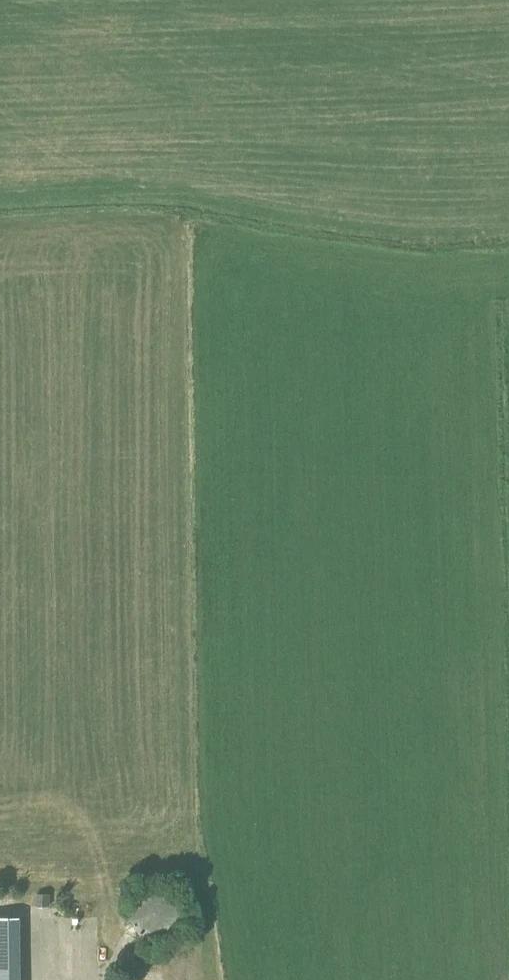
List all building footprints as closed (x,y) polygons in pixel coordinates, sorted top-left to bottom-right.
[(47,893),(36,892),(36,905),(47,905),(47,893)] [(19,918),(0,918),(0,979),(20,979),(19,918)]
